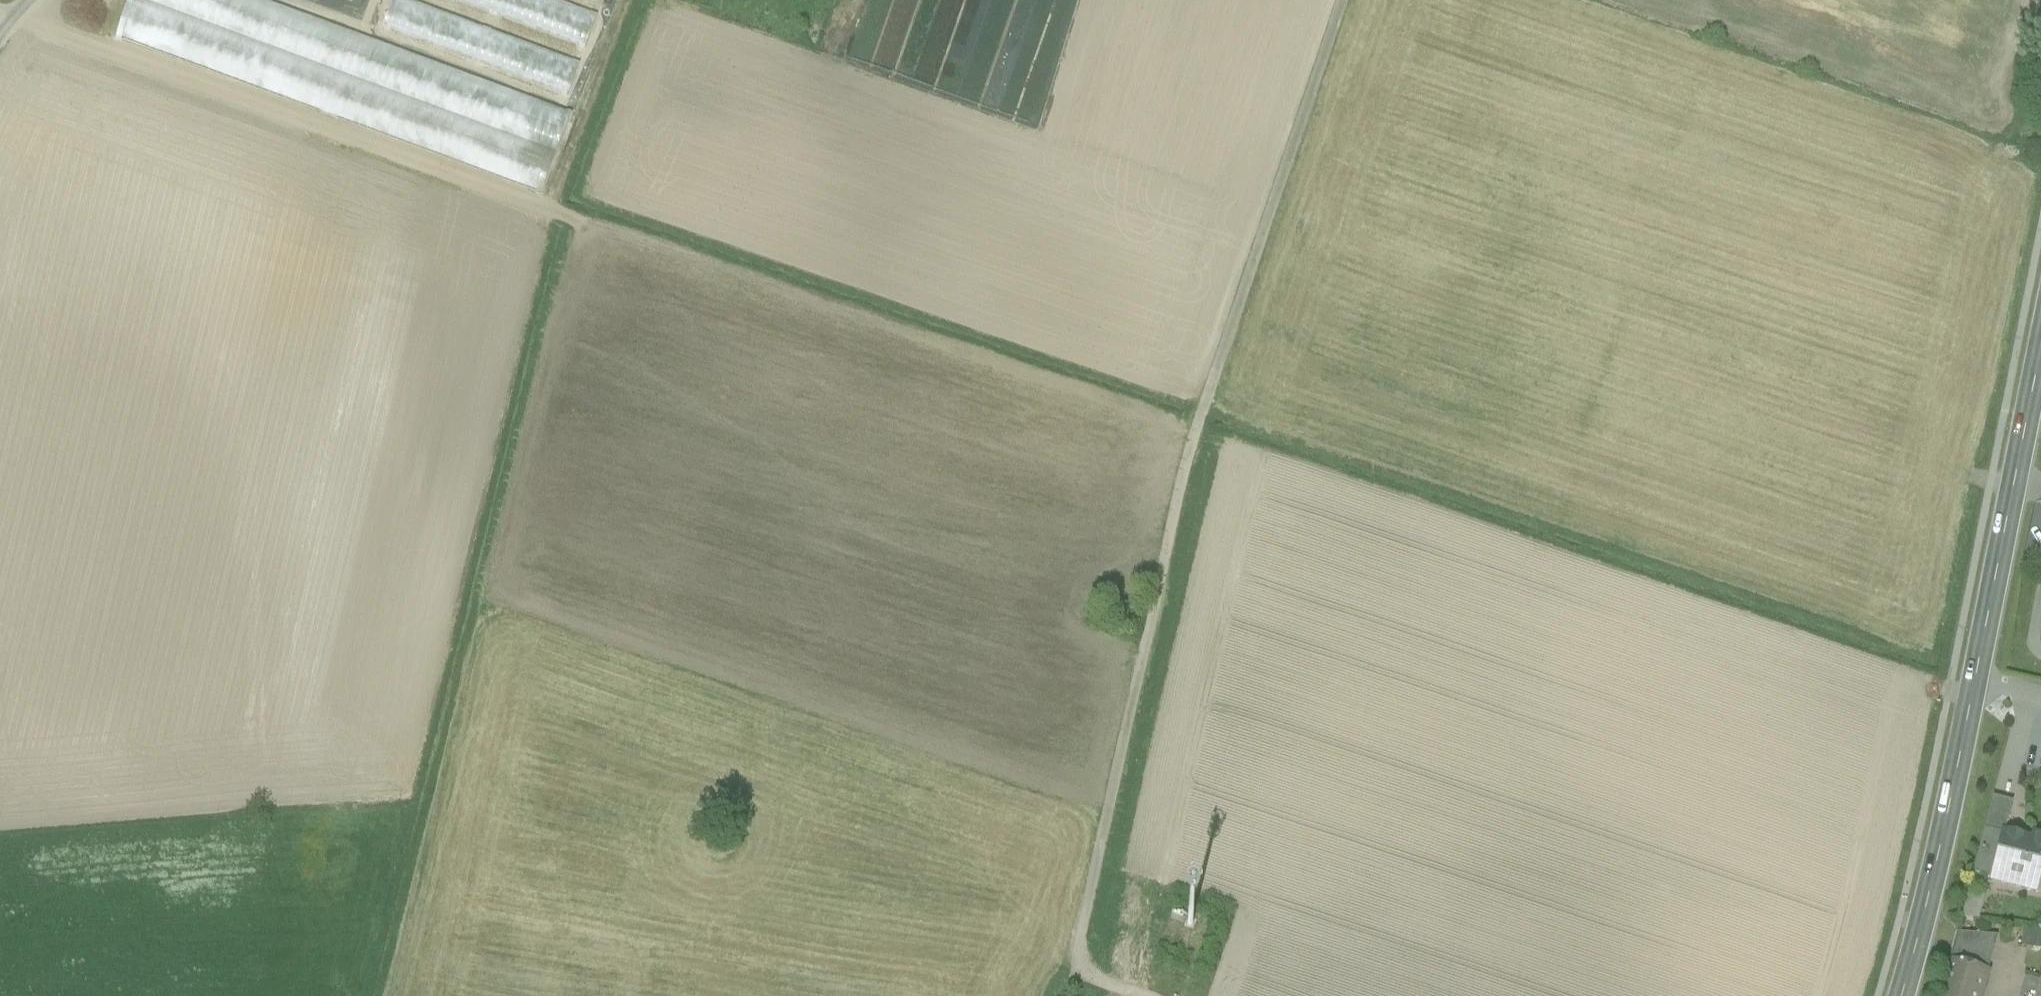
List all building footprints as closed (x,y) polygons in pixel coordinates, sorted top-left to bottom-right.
[(258,0),(131,0),(116,39),(121,42),(122,41),(536,193),(535,194),(541,196),(572,115),(566,113),(566,114),(258,0)] [(2011,807),(1992,802),(1984,832),(2003,837),(2011,807)] [(2003,837),(1984,832),(1972,876),(2037,893),(2040,876),(2040,840),(2032,838),(2030,844),(2003,837)] [(1961,893),(1957,917),(1975,920),(1979,896),(1961,893)] [(2021,933),(2019,947),(2040,949),(2040,934),(2021,933)] [(1995,936),(1954,934),(1947,962),(1986,972),(1995,936)] [(1947,962),(1938,995),(1980,995),(1986,972),(1947,962)]
